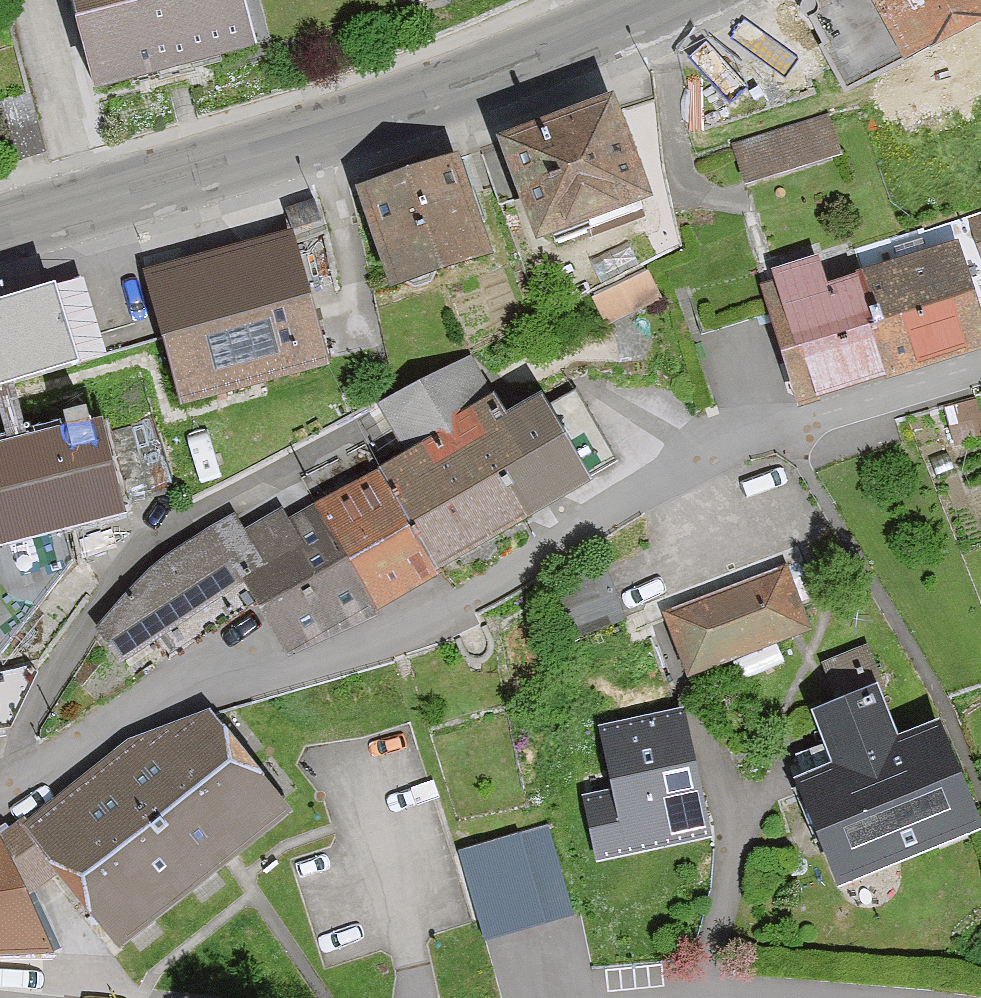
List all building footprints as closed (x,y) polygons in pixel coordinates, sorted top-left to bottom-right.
[(255,50),(242,0),(71,0),(94,91),(255,50)] [(847,94),(980,22),(980,0),(816,0),(801,8),(847,94)] [(612,101),(502,141),(538,237),(647,197),(612,101)] [(746,183),(833,153),(821,117),(734,146),(746,183)] [(455,155),(358,190),(395,288),(492,252),(455,155)] [(952,226),(971,284),(980,281),(980,217),(952,226)] [(894,375),(980,347),(980,313),(971,284),(952,226),(856,257),(894,375)] [(327,363),(290,233),(144,274),(181,405),(327,363)] [(756,273),(799,406),(894,375),(856,257),(824,268),(819,252),(756,273)] [(0,300),(0,379),(104,348),(83,276),(0,300)] [(409,453),(381,470),(441,569),(586,482),(584,479),(617,459),(575,389),(545,407),(539,397),(506,417),(468,354),(381,407),(409,453)] [(0,458),(0,648),(67,562),(58,513),(158,490),(145,424),(0,458)] [(321,505),(382,605),(441,569),(381,470),(321,505)] [(281,511),(244,533),(235,515),(141,577),(124,593),(99,625),(119,660),(158,637),(170,655),(257,603),(291,659),(382,605),(321,505),(289,525),(281,511)] [(689,672),(809,629),(787,568),(667,611),(689,672)] [(980,828),(980,827),(939,722),(897,739),(877,689),(882,687),(865,645),(823,661),(839,700),(816,709),(829,742),(799,753),(809,776),(795,782),(837,885),(980,828)] [(37,666),(0,673),(0,732),(8,727),(18,719),(37,666)] [(685,715),(595,734),(608,796),(581,800),(597,871),(716,848),(685,715)] [(242,751),(216,717),(131,756),(24,821),(59,871),(242,751)] [(288,809),(242,751),(59,871),(116,945),(288,809)] [(24,821),(0,836),(0,900),(25,896),(59,871),(24,821)] [(504,854),(462,869),(487,939),(529,924),(504,854)] [(25,896),(0,900),(0,953),(50,953),(25,896)]
